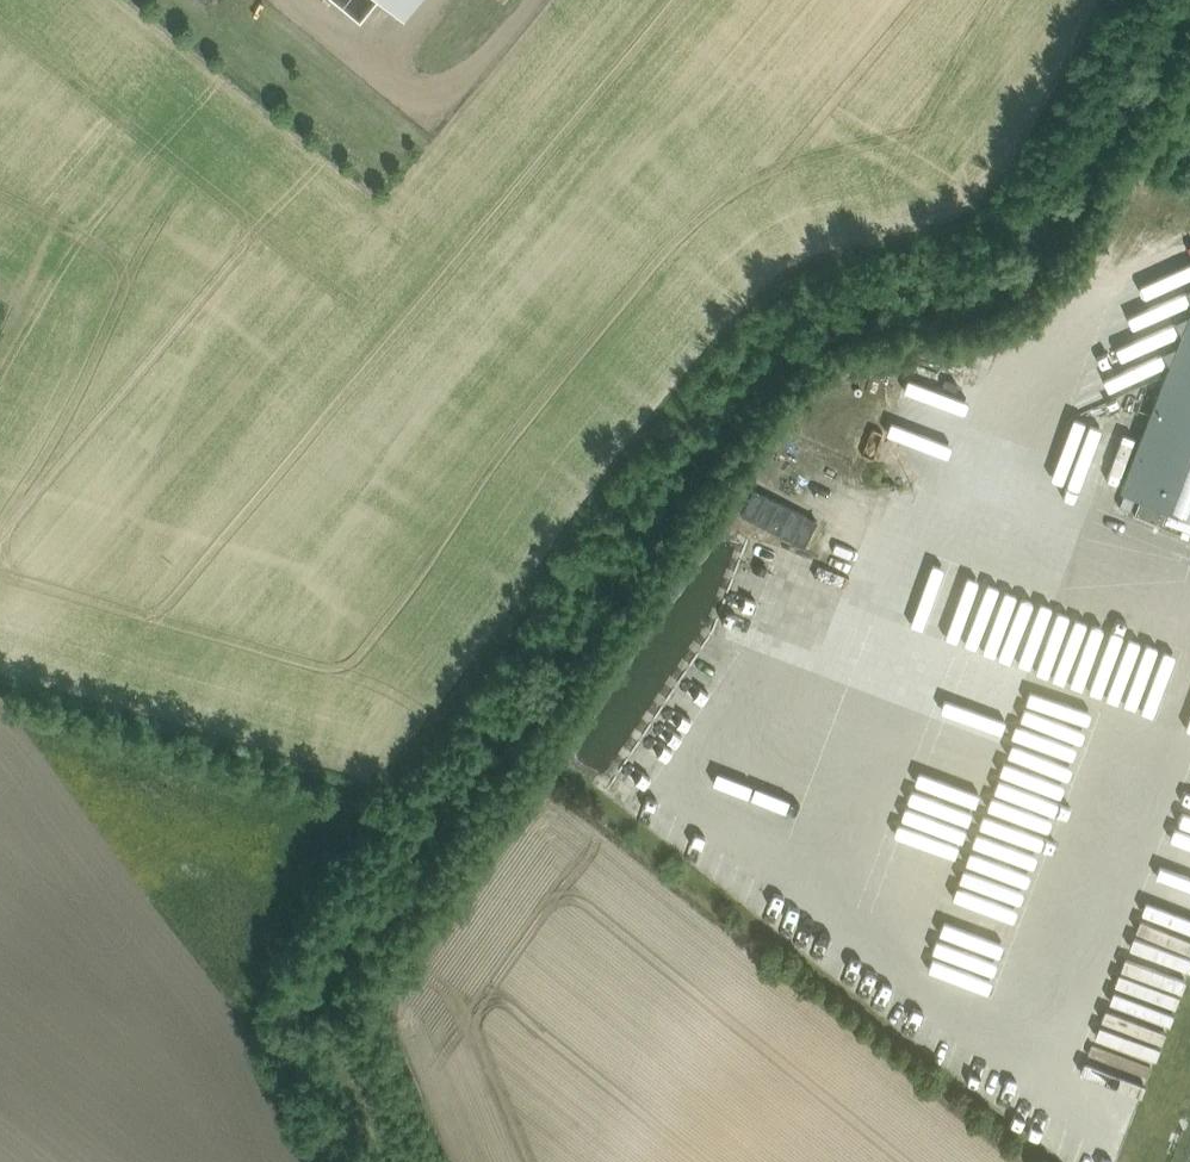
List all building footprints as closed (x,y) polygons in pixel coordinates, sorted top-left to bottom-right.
[(361,14),(373,0),(345,0),(361,14)] [(405,15),(418,0),(387,0),(405,15)] [(1186,318),(1185,333),(1180,333),(1179,348),(1175,348),(1173,363),(1172,363),(1123,490),(1189,516),(1189,319),(1186,318)] [(960,444),(965,433),(906,409),(901,420),(960,444)] [(818,520),(755,488),(742,514),(804,546),(818,520)] [(1168,510),(1141,500),(1135,514),(1163,525),(1168,510)] [(1097,976),(1155,1003),(1165,980),(1143,970),(1139,979),(1112,967),(1123,944),(1114,940),(1097,976)]
